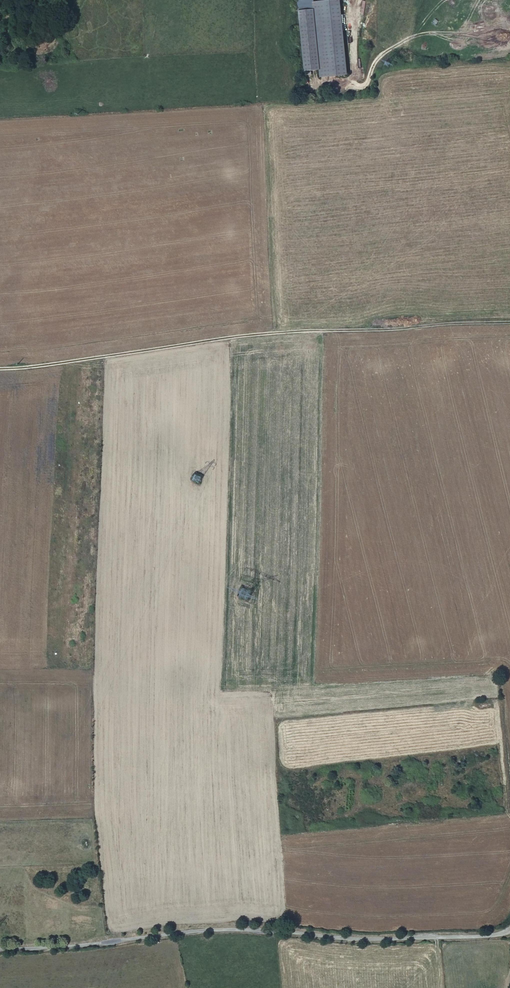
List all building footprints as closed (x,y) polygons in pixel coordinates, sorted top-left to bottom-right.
[(299,16),(305,76),(320,75),(320,79),(347,77),(340,2),(313,4),(314,15),(299,16)]
